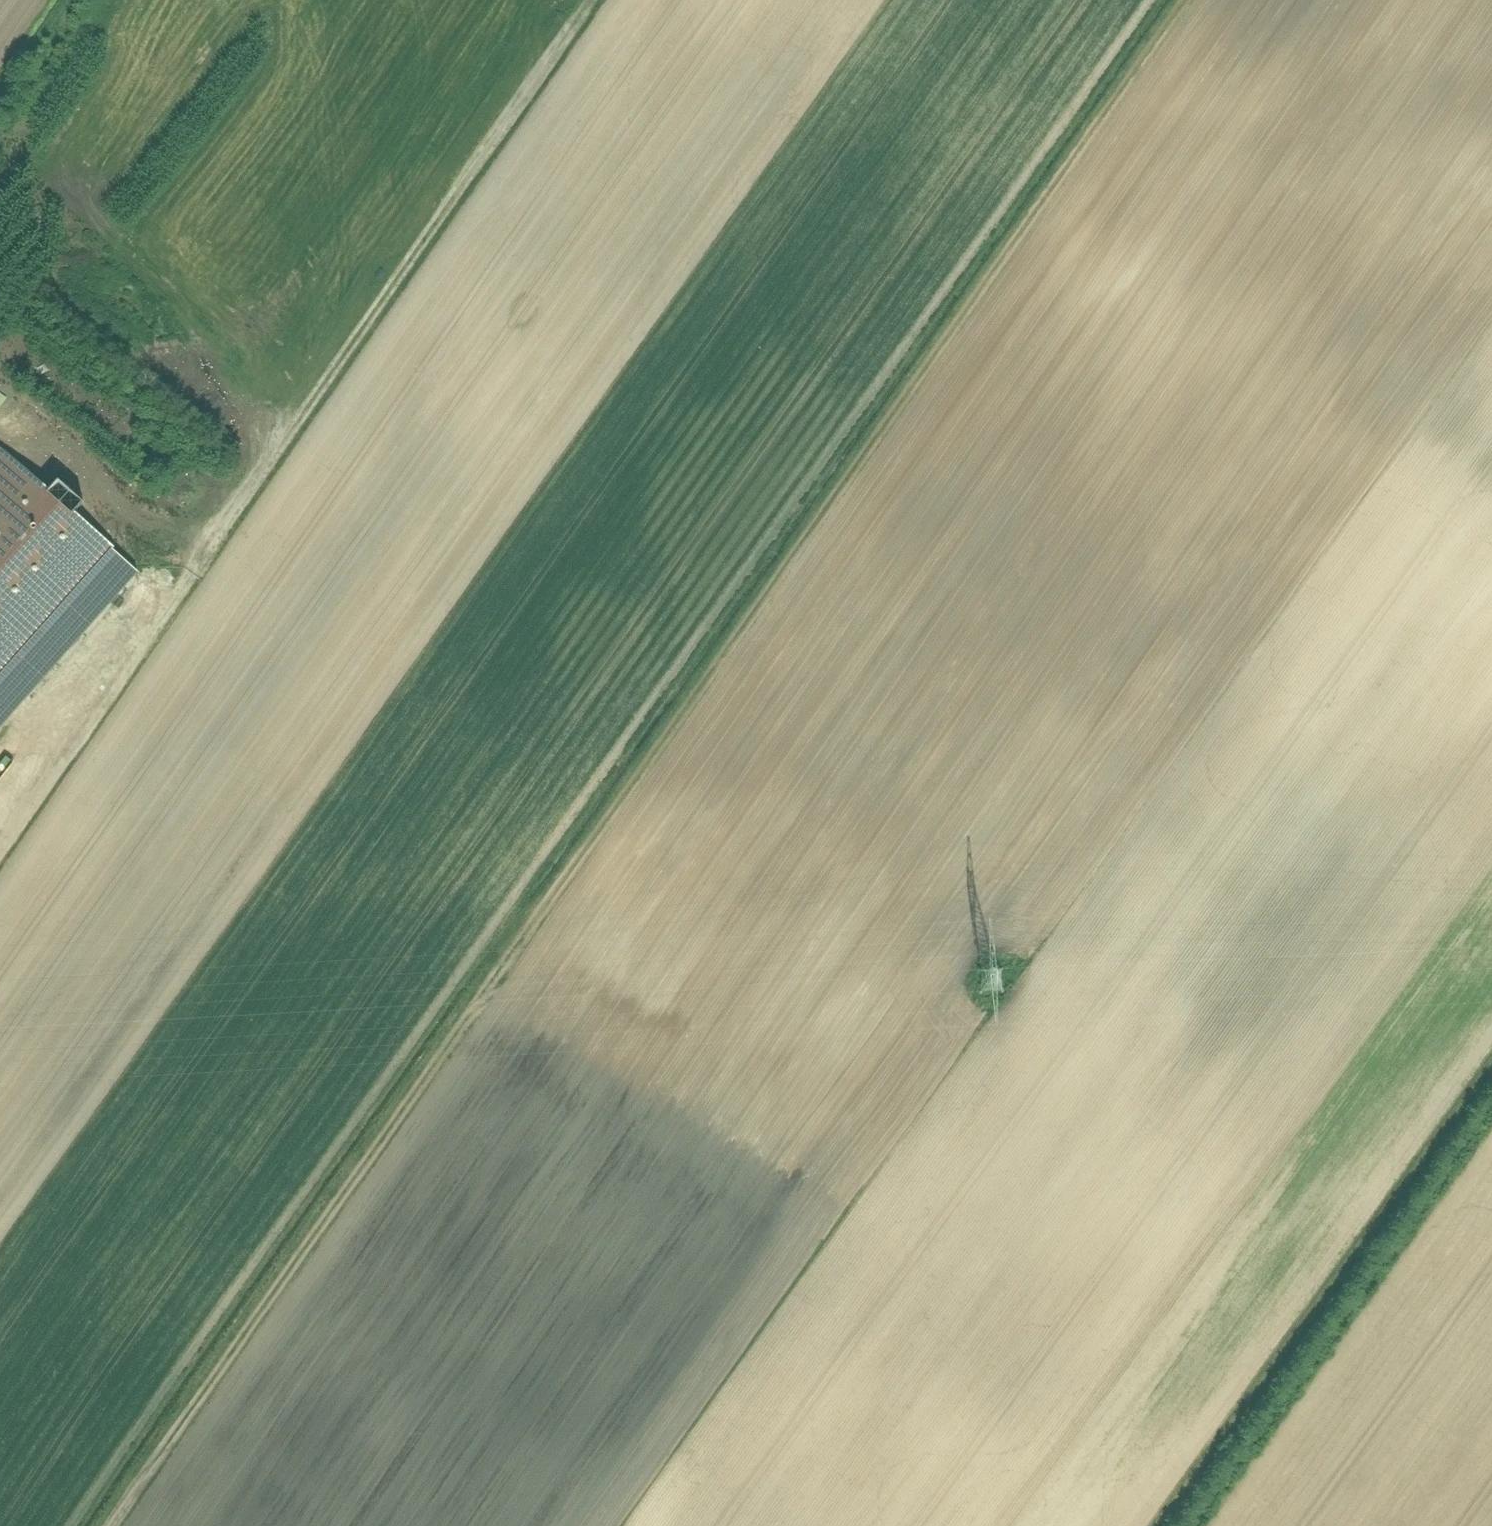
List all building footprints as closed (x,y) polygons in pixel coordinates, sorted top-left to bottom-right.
[(117,549),(0,445),(0,681),(117,549)]
